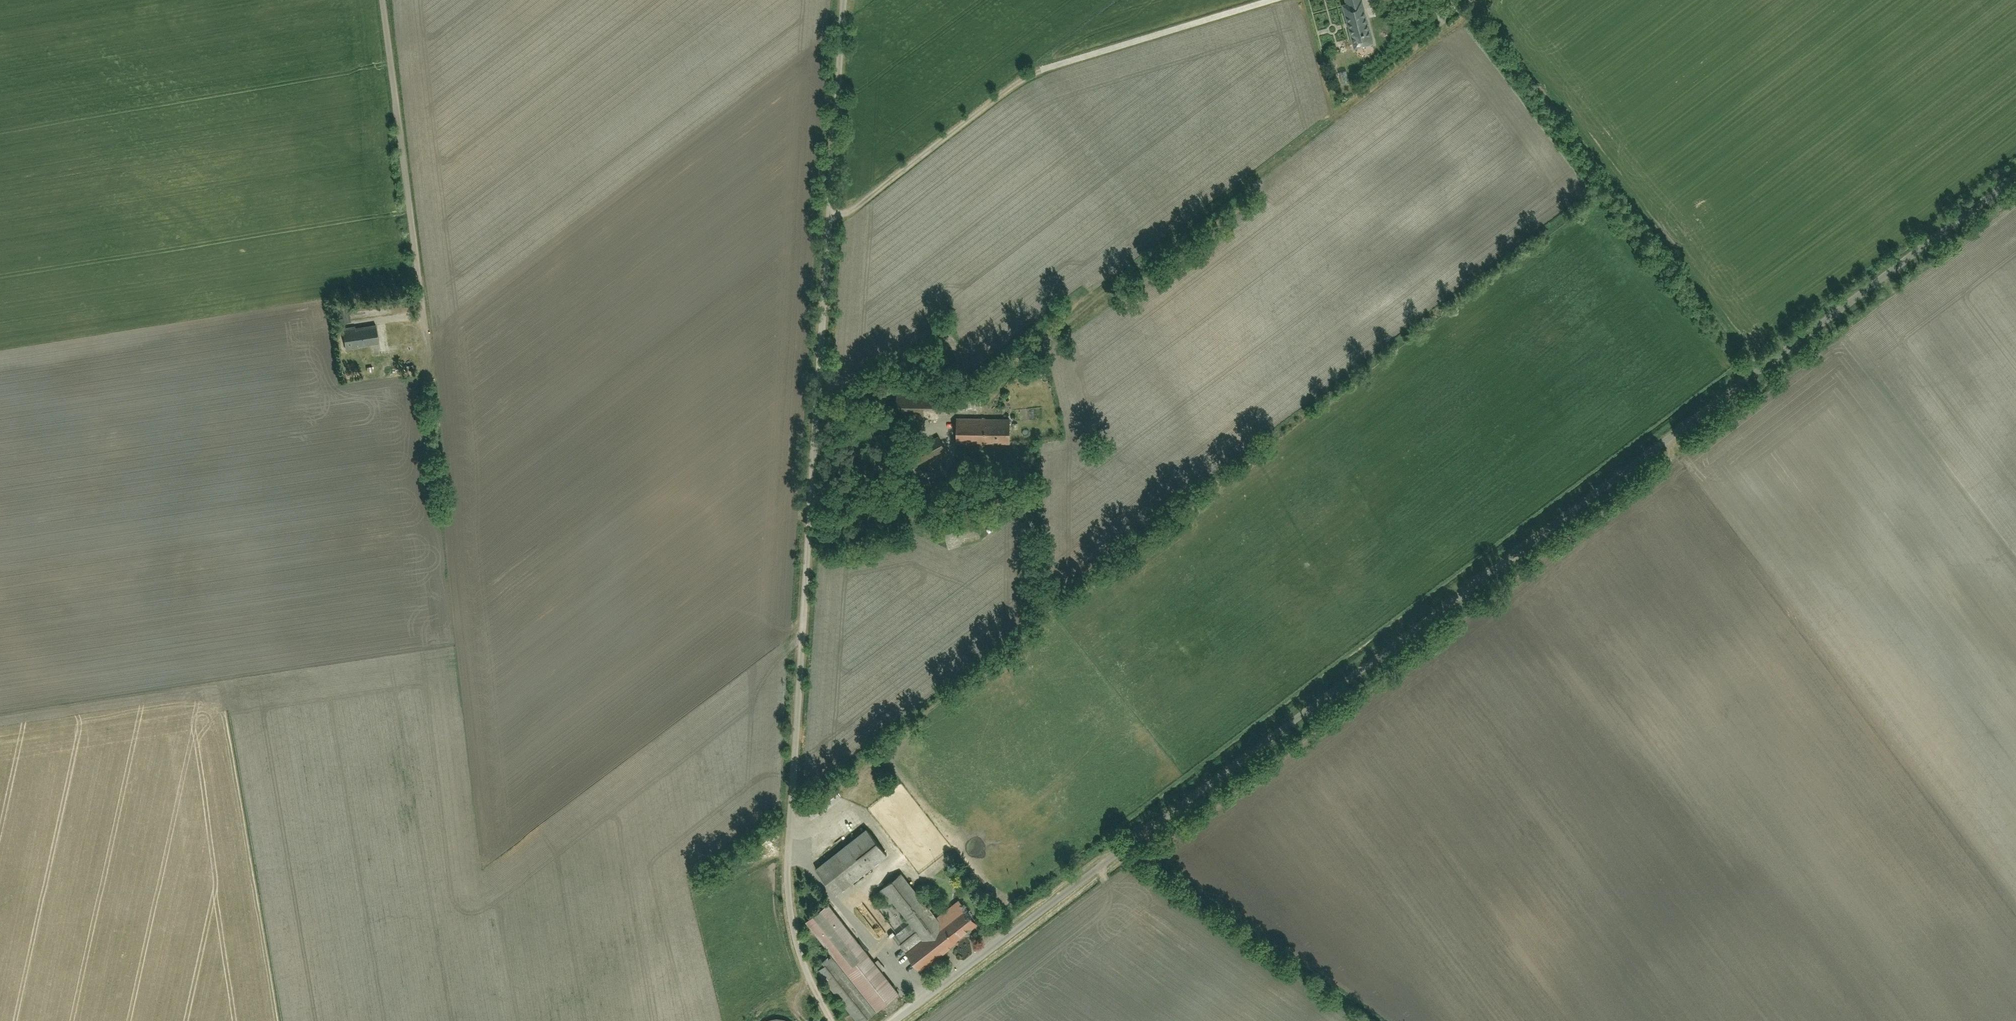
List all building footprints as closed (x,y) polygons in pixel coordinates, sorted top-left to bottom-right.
[(1354,48),(1376,43),(1365,0),(1342,0),(1354,48)] [(343,325),(344,347),(379,344),(377,322),(343,325)] [(372,358),(373,371),(391,369),(390,357),(372,358)] [(899,390),(899,419),(940,419),(940,390),(899,390)] [(958,419),(958,447),(1012,446),(1012,419),(958,419)] [(815,867),(837,897),(887,860),(865,830),(815,867)] [(904,877),(883,894),(906,922),(890,934),(918,969),(977,922),(959,900),(937,918),(904,877)] [(828,904),(805,923),(831,954),(815,967),(859,1020),(861,1020),(898,991),(828,904)]
